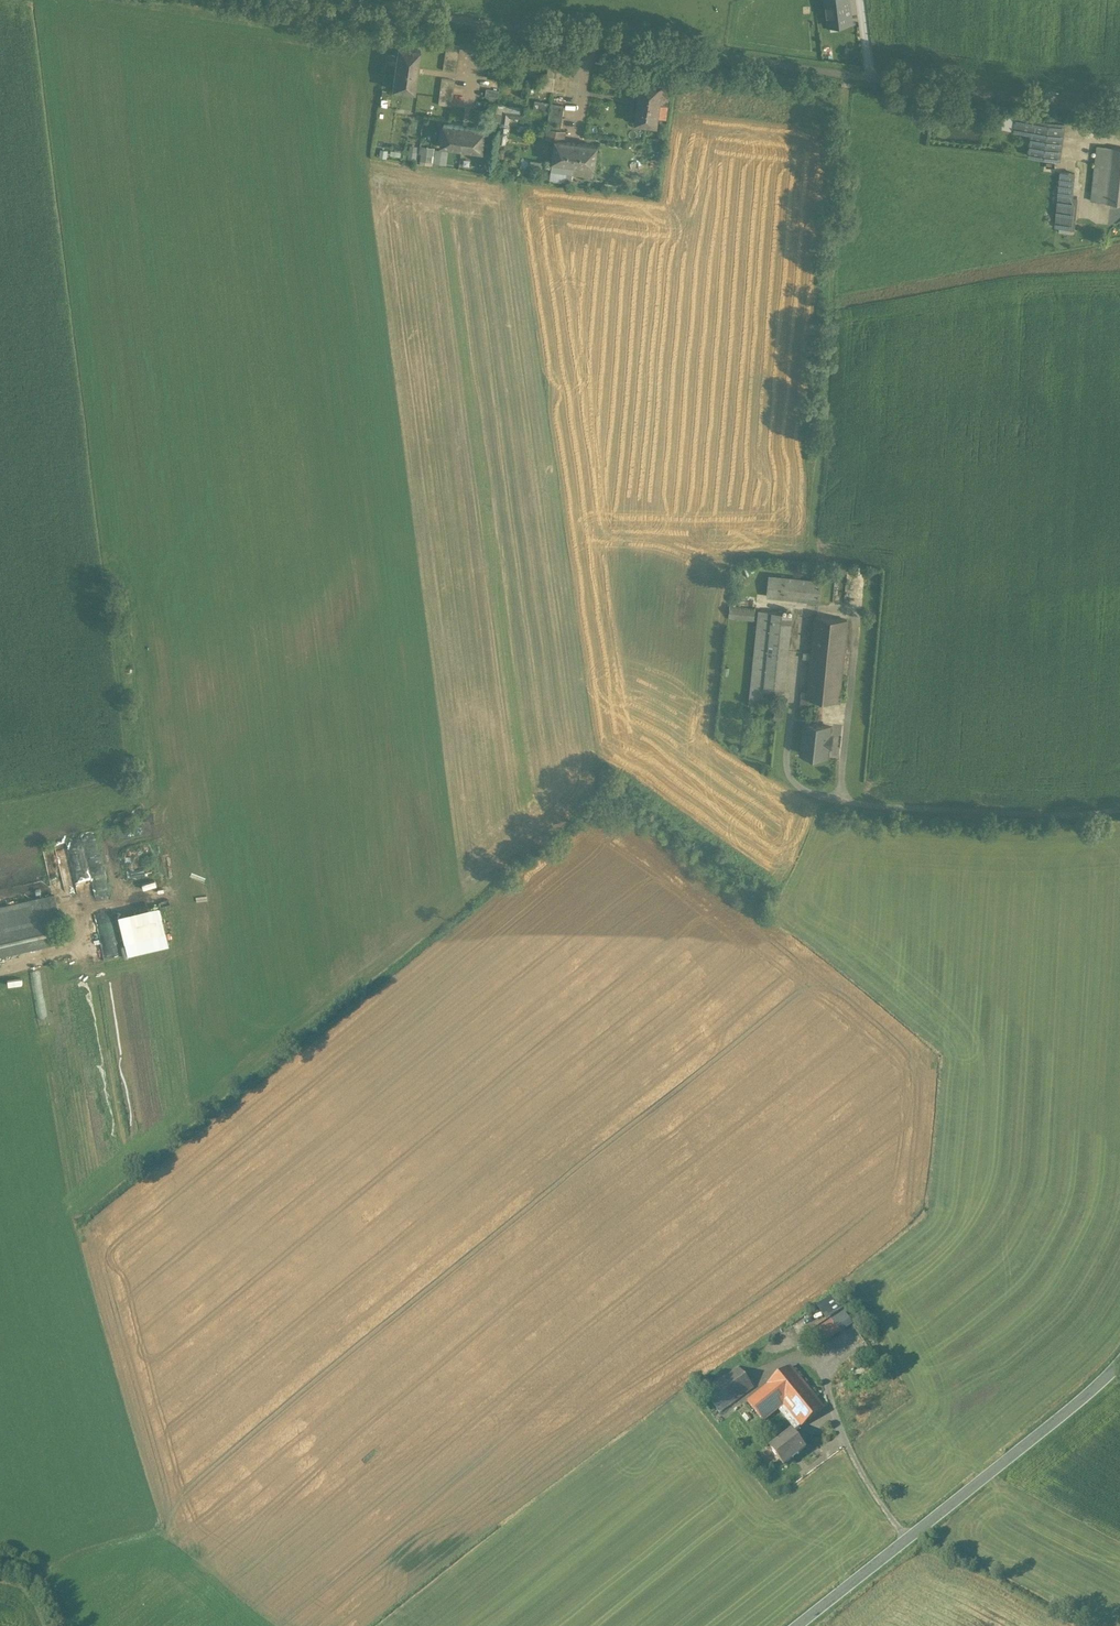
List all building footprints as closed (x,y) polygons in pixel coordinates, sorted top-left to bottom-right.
[(829,25),(851,22),(849,0),(826,0),(829,25)] [(419,49),(398,45),(392,88),(412,92),(419,49)] [(503,49),(489,47),(488,53),(502,56),(503,49)] [(457,51),(445,49),(444,56),(456,57),(457,51)] [(456,57),(444,56),(443,63),(455,64),(456,57)] [(479,75),(478,84),(490,86),(488,95),(501,97),(506,58),(494,56),(491,77),(479,75)] [(569,64),(556,62),(552,87),(565,89),(569,64)] [(664,81),(641,78),(634,120),(658,124),(664,81)] [(453,85),(440,84),(439,90),(452,92),(453,85)] [(452,92),(439,90),(438,97),(451,98),(452,92)] [(451,98),(438,97),(437,103),(450,105),(451,98)] [(563,101),(550,99),(548,112),(561,114),(563,101)] [(510,103),(509,111),(523,113),(525,105),(510,103)] [(561,114),(548,112),(547,124),(559,126),(561,114)] [(1015,116),(1006,114),(1006,118),(1004,128),(1013,129),(1015,116)] [(1064,122),(1015,115),(1015,116),(1013,129),(1030,132),(1027,153),(1059,158),(1064,122)] [(485,128),(443,123),(440,144),(482,150),(485,128)] [(598,143),(554,136),(550,166),(571,169),(572,160),(594,164),(598,143)] [(412,144),(411,158),(419,159),(420,144),(412,144)] [(1098,144),(1091,199),(1119,202),(1119,147),(1098,144)] [(423,146),(423,161),(450,162),(451,147),(423,146)] [(383,148),(382,155),(391,156),(392,149),(383,148)] [(1079,172),(1067,170),(1065,194),(1077,196),(1079,172)] [(1065,194),(1059,194),(1055,225),(1074,227),(1077,196),(1065,194)] [(821,579),(769,574),(767,593),(819,599),(821,579)] [(792,612),(759,608),(750,685),(765,687),(783,689),(792,612)] [(847,616),(816,614),(809,672),(840,674),(847,616)] [(840,674),(809,672),(806,694),(838,696),(840,674)] [(765,687),(750,685),(748,701),(764,703),(765,687)] [(830,724),(805,721),(801,751),(826,754),(827,743),(831,744),(832,734),(828,734),(830,724)] [(102,874),(91,876),(84,842),(52,848),(53,857),(59,856),(66,887),(73,886),(74,888),(103,883),(102,874)] [(114,861),(120,862),(122,848),(115,847),(114,861)] [(0,906),(0,919),(56,907),(54,894),(0,906)] [(134,910),(142,951),(173,944),(164,904),(134,910)] [(0,919),(0,930),(46,920),(59,917),(56,907),(0,919)] [(0,930),(0,953),(51,941),(46,920),(0,930)] [(844,1311),(832,1319),(841,1331),(852,1323),(844,1311)] [(832,1319),(805,1337),(813,1349),(841,1331),(832,1319)] [(867,1359),(850,1370),(856,1379),(873,1369),(867,1359)] [(739,1367),(705,1393),(720,1413),(753,1387),(739,1367)] [(824,1409),(790,1368),(769,1385),(784,1404),(802,1426),(824,1409)] [(769,1385),(748,1402),(764,1421),(784,1404),(769,1385)] [(793,1432),(771,1449),(784,1466),(805,1449),(793,1432)]
